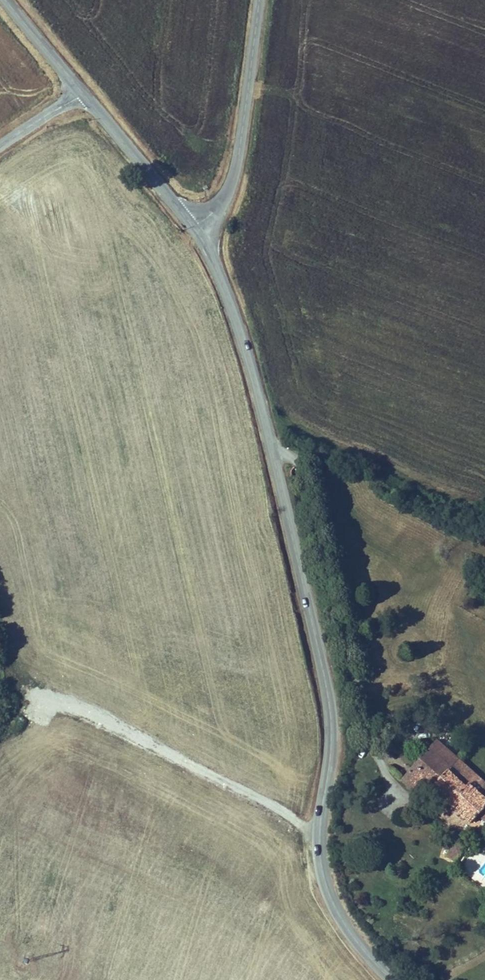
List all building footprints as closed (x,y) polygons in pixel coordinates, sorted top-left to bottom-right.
[(459,760),(437,740),(416,764),(439,783),(448,772),(459,760)] [(459,760),(448,772),(466,788),(470,785),(480,794),(484,788),(484,783),(459,760)] [(416,764),(402,780),(413,790),(422,780),(472,824),(484,810),(484,788),(480,794),(470,785),(466,788),(448,772),(439,783),(416,764)] [(425,800),(421,809),(435,818),(440,807),(425,800)] [(458,861),(468,840),(454,833),(449,843),(453,845),(447,856),(458,861)]
